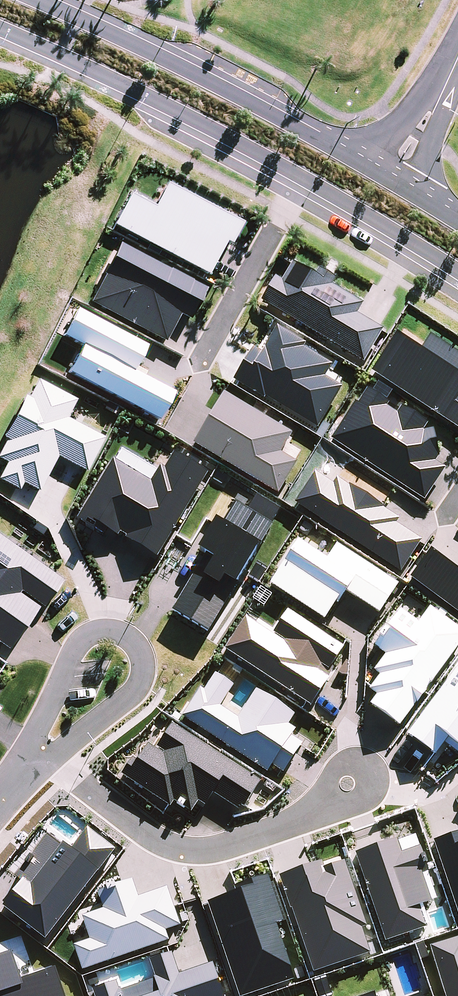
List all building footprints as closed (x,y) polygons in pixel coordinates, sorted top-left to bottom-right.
[(128,195),(112,226),(206,275),(223,244),(229,246),(240,224),(164,184),(152,207),(128,195)] [(103,277),(89,302),(163,341),(177,313),(187,318),(203,289),(117,244),(100,275),(103,277)] [(272,277),(258,301),(363,363),(383,330),(357,316),(363,305),(330,286),(335,279),(319,270),(314,276),(293,264),(282,283),(272,277)] [(251,349),(234,380),(263,399),(265,397),(317,428),(342,388),(324,378),(332,366),(301,349),(306,344),(276,329),(261,355),(251,349)] [(370,373),(457,431),(457,355),(429,336),(420,351),(396,335),(370,373)] [(37,380),(27,398),(23,396),(1,438),(5,440),(0,449),(0,460),(6,463),(0,474),(0,481),(18,491),(22,484),(38,492),(56,457),(85,473),(103,438),(66,418),(75,400),(37,380)] [(354,401),(330,439),(423,502),(445,468),(435,462),(438,457),(433,429),(423,433),(429,424),(400,408),(396,414),(387,407),(388,404),(365,389),(357,403),(354,401)] [(193,444),(278,495),(297,464),(280,454),(291,435),(224,394),(193,444)] [(150,483),(113,461),(77,520),(103,535),(106,530),(117,537),(120,533),(126,537),(125,538),(157,558),(208,474),(174,453),(164,470),(159,467),(150,483)] [(315,473),(296,503),(400,573),(421,541),(395,525),(399,519),(382,509),(384,507),(350,486),(347,487),(335,479),(332,483),(315,473)] [(269,528),(278,510),(257,497),(246,514),(234,507),(222,527),(214,524),(196,553),(205,557),(172,611),(206,634),(271,530),(269,528)] [(0,537),(0,644),(7,649),(37,608),(17,594),(18,591),(41,607),(61,581),(0,537)] [(298,541),(268,585),(323,621),(335,604),(337,606),(345,593),(379,615),(398,585),(337,545),(327,560),(298,541)] [(408,578),(457,615),(457,570),(457,571),(429,550),(408,578)] [(457,647),(457,630),(428,608),(417,624),(399,611),(373,648),(385,656),(372,671),(379,676),(367,691),(376,696),(368,706),(399,727),(457,647)] [(407,735),(436,757),(445,744),(457,754),(457,670),(407,735)] [(199,692),(180,721),(266,776),(271,769),(282,777),(301,748),(290,740),(294,733),(287,728),(295,716),(256,691),(236,722),(218,710),(232,689),(214,677),(203,694),(199,692)] [(261,782),(171,726),(154,750),(147,744),(136,762),(132,758),(120,777),(170,807),(174,802),(191,812),(197,802),(204,806),(213,795),(237,810),(240,806),(243,809),(261,782)] [(457,918),(457,834),(432,842),(457,918)] [(395,840),(354,854),(384,941),(425,927),(418,907),(430,903),(421,876),(428,873),(419,848),(400,854),(395,840)] [(322,863),(279,877),(310,973),(369,954),(361,929),(366,927),(345,863),(324,869),(322,863)] [(209,902),(241,995),(244,995),(293,979),(274,924),(282,922),(271,889),(241,899),(239,892),(209,902)] [(429,946),(445,995),(457,995),(457,937),(429,946)] [(212,964),(179,975),(171,953),(149,961),(155,977),(153,978),(159,994),(154,995),(223,995),(212,964)] [(94,995),(122,995),(120,989),(118,990),(115,982),(92,990),(94,995)]
